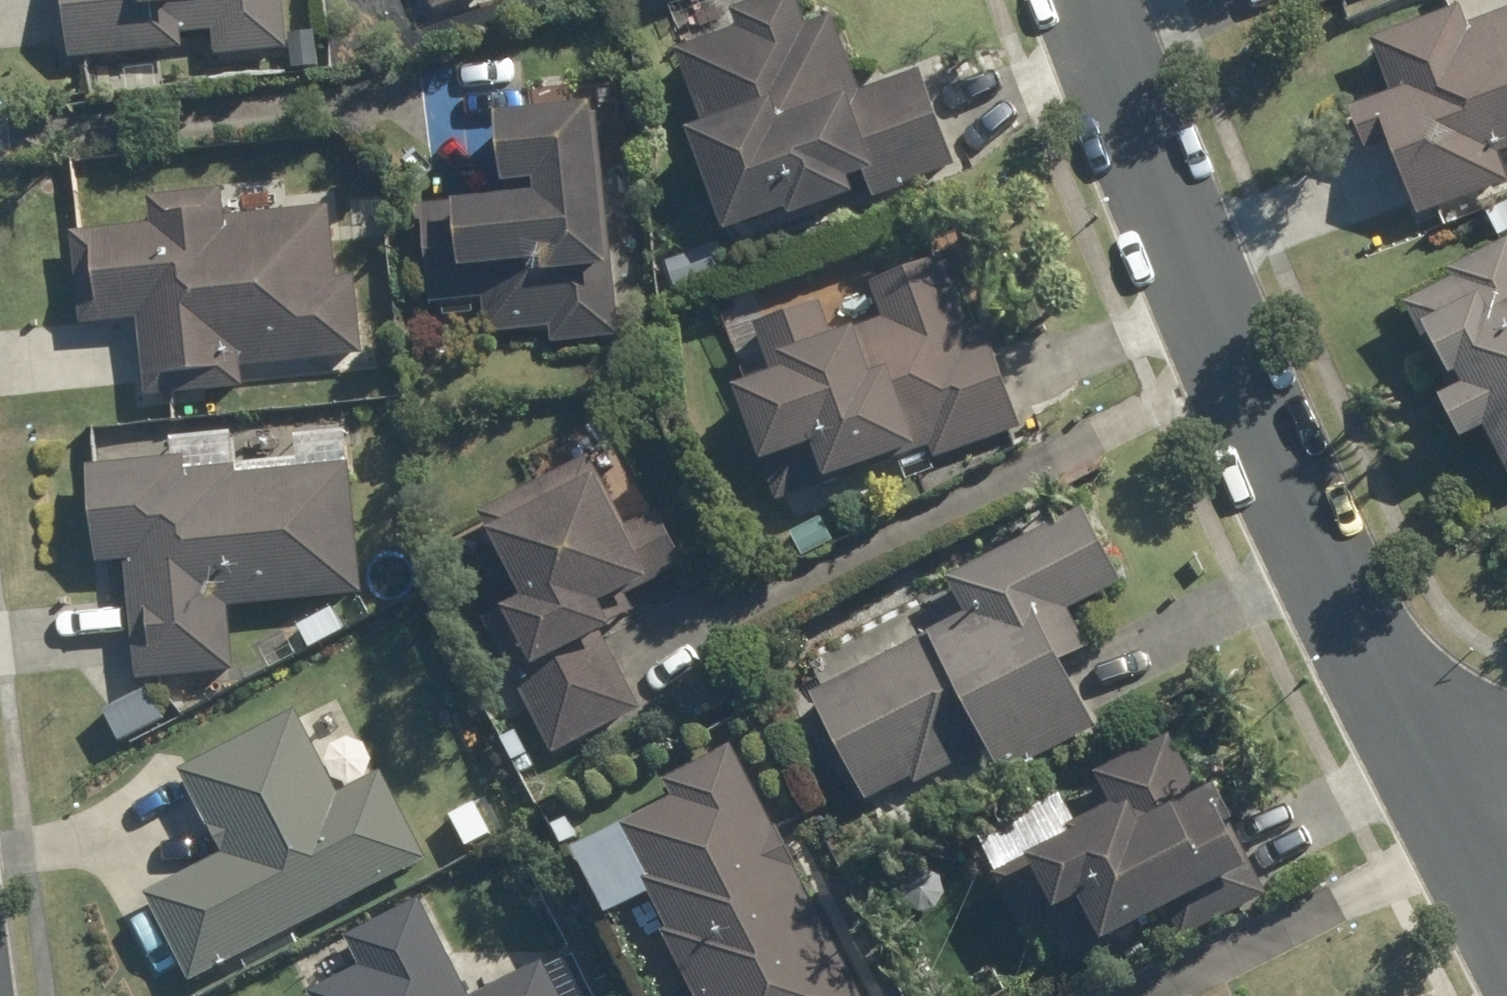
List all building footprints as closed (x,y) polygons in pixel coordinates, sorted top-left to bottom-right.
[(80,51),(193,43),(192,28),(224,25),(225,48),(294,43),(291,0),(77,0),(80,51)] [(670,48),(697,120),(679,127),(717,226),(777,204),(779,211),(849,186),(853,198),(949,162),(914,67),(853,90),(824,12),(799,22),(791,0),(741,0),(724,6),(732,26),(670,48)] [(1387,90),(1344,106),(1359,146),(1386,136),(1414,211),(1504,178),(1494,150),(1506,145),(1506,7),(1461,23),(1453,4),(1368,37),(1387,90)] [(516,190),(441,198),(450,294),(500,289),(503,326),(568,320),(569,336),(636,330),(620,169),(609,168),(603,94),(508,103),(516,190)] [(147,224),(69,230),(76,320),(135,315),(141,392),(238,384),(236,363),(358,353),(351,273),(329,274),(325,208),(269,213),(265,185),(144,194),(147,224)] [(1482,212),(1496,237),(1506,231),(1506,198),(1482,212)] [(1444,267),(1448,275),(1399,301),(1445,384),(1428,394),(1450,435),(1476,420),(1503,471),(1506,469),(1506,242),(1503,234),(1444,267)] [(703,247),(663,261),(670,286),(712,272),(703,247)] [(783,373),(757,381),(781,452),(777,454),(789,490),(939,438),(944,451),(1029,421),(997,326),(980,332),(951,251),(882,275),(894,312),(861,324),(858,318),(840,325),(830,294),(764,316),(781,364),(783,373)] [(327,461),(243,468),(242,459),(194,463),(192,451),(97,458),(106,555),(135,552),(146,672),(242,664),(237,600),(369,587),(358,457),(350,458),(327,461)] [(583,453),(471,512),(515,594),(493,606),(495,609),(480,617),(549,749),(634,704),(594,627),(633,607),(625,592),(677,563),(650,511),(615,528),(598,495),(604,491),(583,453)] [(942,577),(959,610),(805,691),(860,796),(904,773),(910,782),(981,745),(997,774),(1091,726),(1055,659),(1082,644),(1062,607),(1113,581),(1075,506),(942,577)] [(413,542),(387,545),(391,582),(417,579),(413,542)] [(168,771),(212,854),(134,894),(180,982),(416,860),(370,772),(330,793),(286,710),(168,771)] [(496,738),(508,761),(524,753),(511,729),(496,738)] [(976,832),(993,865),(986,869),(1016,924),(1038,913),(1060,952),(1158,899),(1179,937),(1261,893),(1223,823),(1214,827),(1162,730),(1089,770),(1108,803),(1067,824),(1048,792),(976,832)] [(633,867),(664,925),(657,930),(691,995),(690,995),(857,995),(721,743),(658,777),(666,791),(613,819),(638,866),(633,867)] [(410,898),(336,936),(351,966),(299,992),(301,995),(460,995),(410,898)] [(535,961),(467,995),(553,995),(535,961)]
